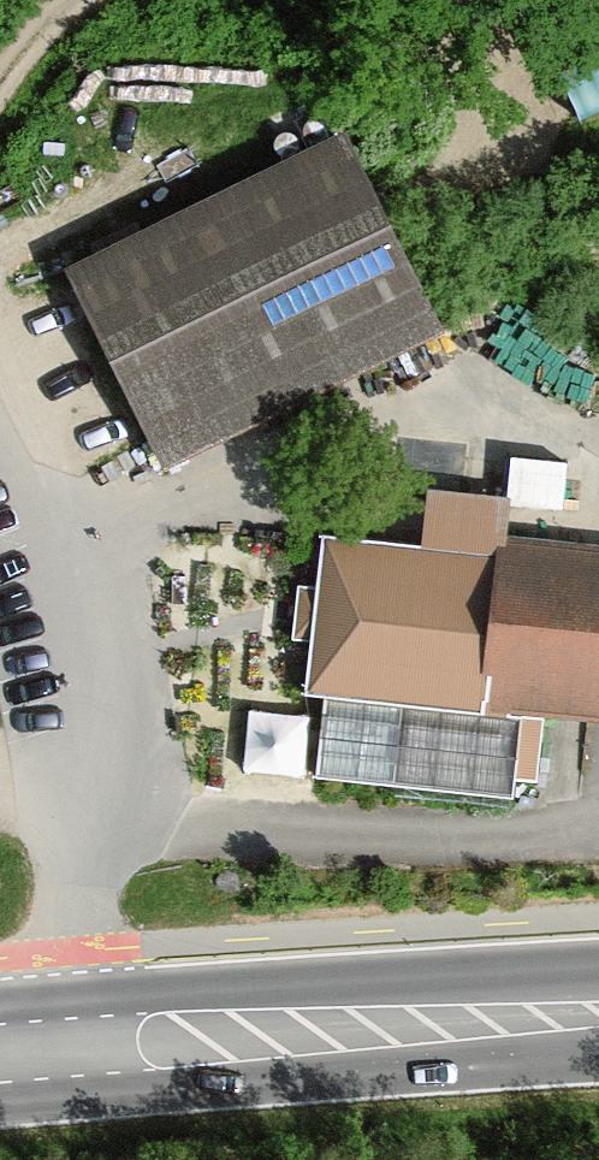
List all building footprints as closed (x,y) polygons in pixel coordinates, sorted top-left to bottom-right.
[(577,62),(598,109),(598,52),(577,62)] [(346,140),(77,266),(120,356),(168,459),(437,333),(346,140)] [(306,692),(325,694),(316,777),(396,786),(395,795),(510,808),(513,779),(537,781),(544,711),(598,717),(598,554),(585,552),(501,543),(505,502),(433,494),(426,549),(324,538),(319,591),(298,588),(292,637),(311,640),(306,692)] [(258,704),(255,764),(317,767),(320,708),(258,704)]
